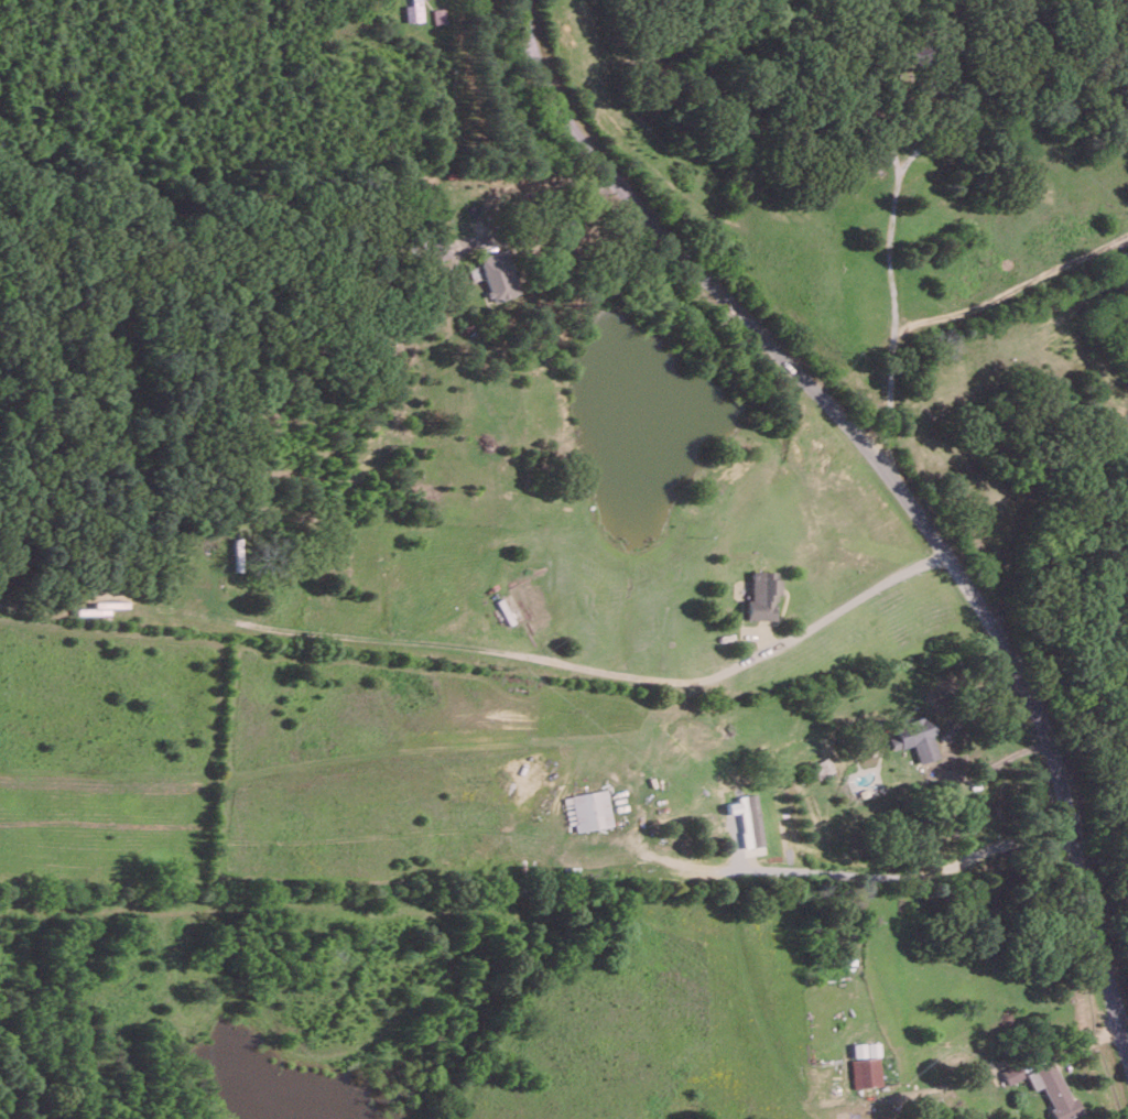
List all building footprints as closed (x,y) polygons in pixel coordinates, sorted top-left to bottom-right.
[(480,255),(490,300),(517,294),(507,249),(480,255)] [(751,599),(746,599),(746,619),(775,620),(777,578),(768,578),(768,571),(752,570),(751,599)] [(938,757),(932,734),(935,733),(929,714),(912,719),(915,727),(895,732),(899,747),(913,744),(918,762),(938,757)] [(611,825),(606,789),(564,795),(569,830),(611,825)] [(743,848),(762,845),(755,793),(735,796),(736,801),(725,803),(726,812),(739,811),(743,848)] [(853,1088),(882,1084),(878,1053),(858,1056),(857,1049),(864,1048),(864,1042),(851,1044),(853,1058),(849,1058),(853,1088)] [(1054,1059),(1025,1071),(1032,1089),(1041,1086),(1055,1118),(1062,1118),(1076,1113),(1054,1059)] [(1000,1070),(1006,1084),(1023,1076),(1016,1062),(1000,1070)]
